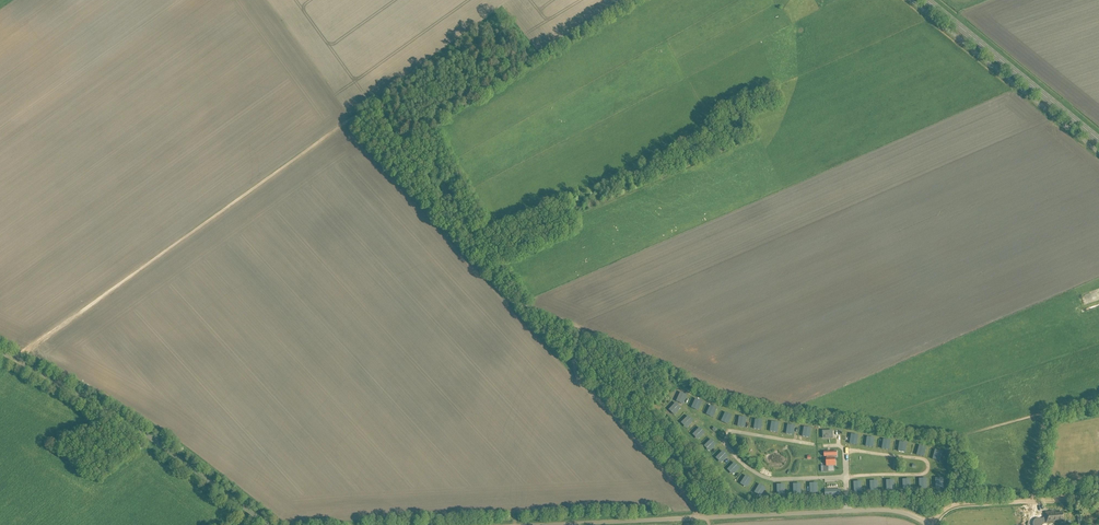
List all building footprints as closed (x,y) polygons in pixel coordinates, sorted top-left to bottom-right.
[(694,401),(691,407),(699,411),(702,404),(694,401)] [(674,404),(669,409),(674,415),(680,410),(674,404)] [(706,414),(714,417),(717,411),(709,408),(706,414)] [(721,421),(729,424),(732,417),(724,414),(721,421)] [(688,416),(683,421),(688,427),(694,421),(688,416)] [(739,418),(737,426),(746,427),(747,420),(739,418)] [(771,424),(770,431),(778,433),(779,425),(771,424)] [(700,438),(705,433),(700,427),(694,433),(700,438)] [(786,434),(794,435),(795,428),(787,427),(786,434)] [(849,443),(857,445),(859,437),(851,436),(849,443)] [(706,444),(711,450),(716,445),(711,439),(706,444)] [(866,446),(874,447),(875,440),(867,439),(866,446)] [(883,441),(882,448),(889,450),(891,443),(883,441)] [(924,456),(926,450),(919,447),(917,454),(924,456)] [(717,456),(723,462),(728,456),(723,451),(717,456)] [(824,467),(821,467),(822,472),(824,472),(828,472),(834,472),(834,467),(834,466),(836,466),(836,458),(835,458),(834,457),(837,457),(837,452),(824,452),(824,457),(827,457),(827,458),(826,458),(826,466),(824,467)] [(934,452),(933,459),(939,460),(941,454),(934,452)] [(734,473),(740,468),(734,462),(729,468),(734,473)] [(741,482),(748,486),(752,480),(745,475),(741,482)] [(759,484),(756,490),(762,494),(766,488),(759,484)] [(1056,523),(1064,522),(1063,513),(1054,513),(1054,512),(1045,513),(1046,524),(1056,523)]
